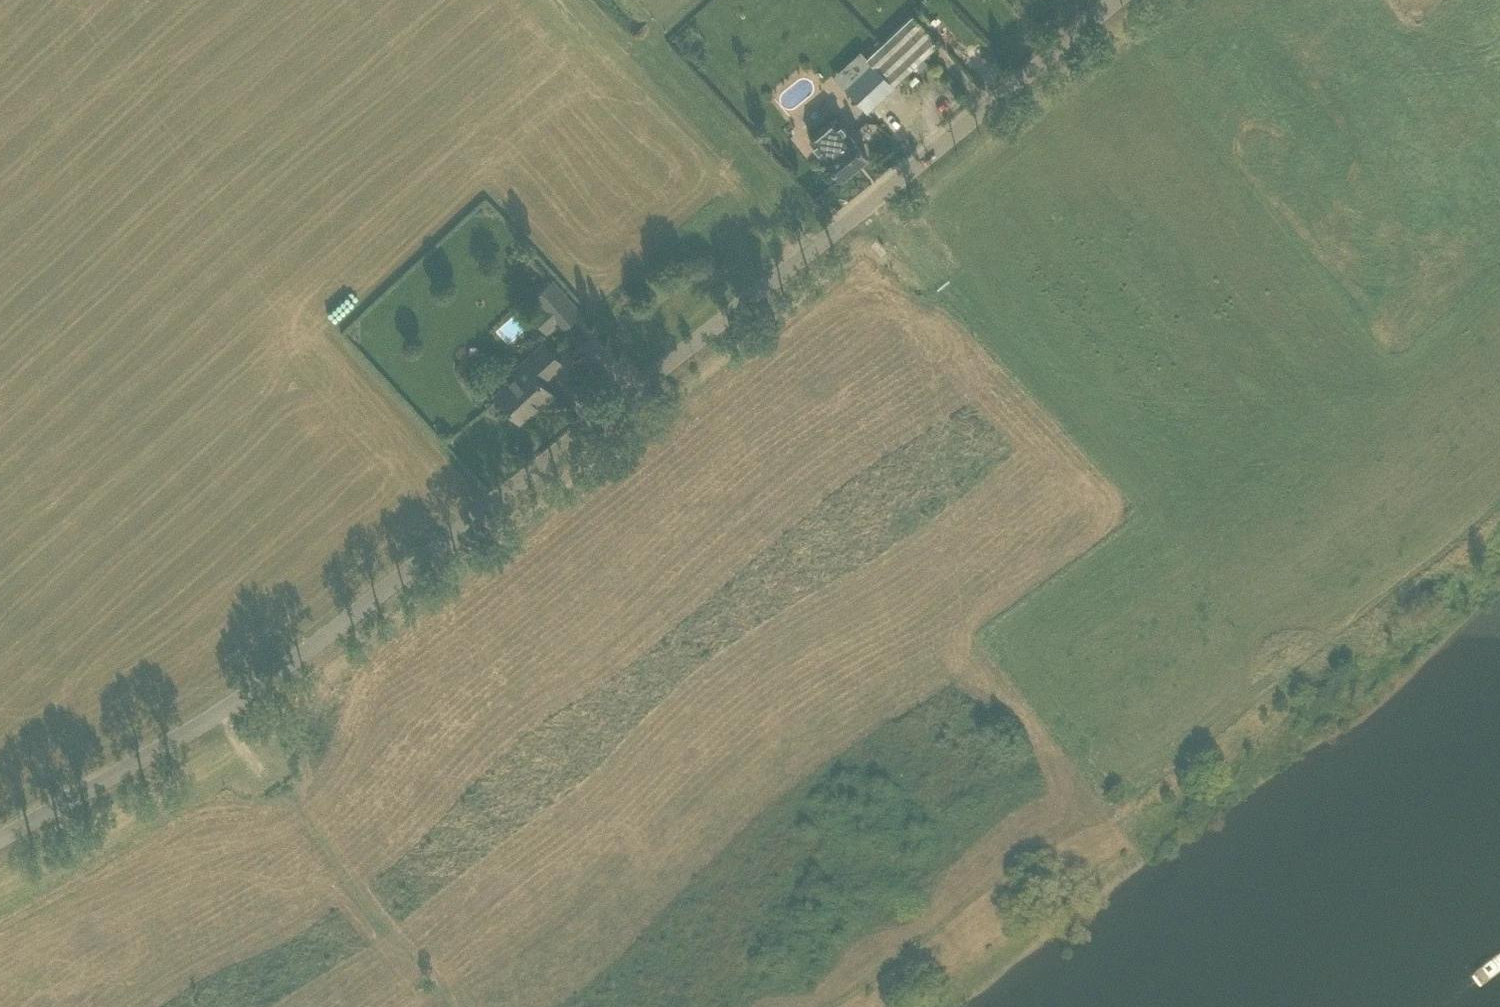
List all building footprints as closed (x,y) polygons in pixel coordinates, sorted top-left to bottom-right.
[(868,111),(895,86),(929,52),(902,23),(867,57),(872,62),(845,87),(868,111)] [(835,117),(825,126),(811,137),(842,175),(867,155),(849,132),(848,133),(835,117)] [(533,297),(560,327),(580,309),(552,279),(533,297)] [(526,364),(495,392),(519,418),(536,403),(539,406),(554,393),(542,380),(562,362),(544,342),(523,361),(526,364)]
